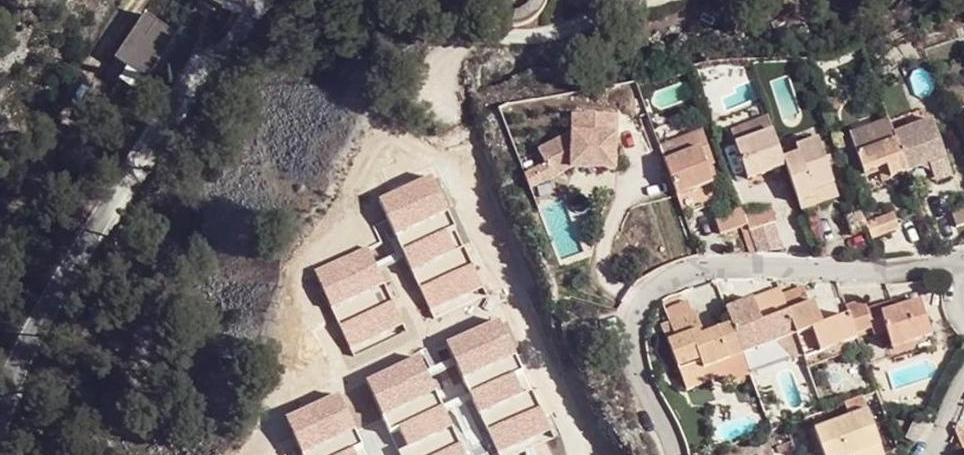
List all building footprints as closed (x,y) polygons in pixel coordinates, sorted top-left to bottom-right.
[(529,0),(524,6),(517,10),(509,11),(502,10),(495,6),(490,0),(473,0),(477,8),(481,14),(488,20),(495,24),(506,27),(517,26),(529,22),(534,18),(539,13),(543,7),(546,0),(529,0)] [(189,25),(158,7),(132,54),(163,71),(189,25)] [(572,134),(538,152),(552,179),(570,169),(618,171),(619,116),(572,115),(572,134)] [(773,132),(768,120),(751,126),(756,138),(773,132)] [(895,135),(890,121),(851,135),(865,176),(887,168),(891,180),(909,173),(895,135)] [(932,122),(895,135),(909,173),(930,166),(936,183),(952,177),(932,122)] [(783,161),(773,132),(756,138),(751,126),(732,134),(750,180),(786,167),(783,161)] [(700,137),(659,152),(664,166),(679,161),(701,153),(705,151),(700,137)] [(799,155),(783,161),(786,167),(801,206),(816,200),(814,194),(834,186),(818,142),(798,150),(799,155)] [(679,161),(664,166),(676,199),(713,185),(701,153),(679,161)] [(892,181),(891,180),(887,168),(865,176),(870,189),(892,181)] [(379,196),(434,316),(487,292),(432,172),(379,196)] [(839,199),(834,186),(814,194),(816,200),(818,207),(839,199)] [(816,200),(801,206),(803,213),(818,207),(816,200)] [(772,209),(745,219),(747,225),(750,232),(776,223),(772,209)] [(953,213),(958,228),(963,226),(963,209),(953,213)] [(745,219),(742,210),(716,220),(721,234),(741,227),(747,225),(745,219)] [(867,225),(863,214),(836,223),(843,241),(869,231),(867,225)] [(893,215),(867,225),(869,231),(873,241),(899,232),(893,215)] [(750,232),(747,225),(741,227),(751,257),(758,255),(750,232)] [(312,268),(351,353),(404,329),(365,244),(312,268)] [(744,357),(796,338),(787,314),(762,323),(756,325),(753,319),(760,317),(754,301),(726,311),(732,325),(744,357)] [(850,318),(857,338),(875,331),(864,302),(846,308),(850,318)] [(913,339),(915,345),(933,339),(922,303),(882,316),(892,346),(913,339)] [(804,359),(858,340),(857,338),(850,318),(824,327),(815,304),(787,314),(796,338),(804,359)] [(706,371),(744,357),(732,325),(701,336),(700,332),(703,331),(696,314),(671,324),(677,341),(669,344),(684,385),(708,377),(706,371)] [(497,454),(511,454),(552,436),(498,316),(445,340),(497,454)] [(762,323),(760,317),(753,319),(756,325),(762,323)] [(894,351),(915,345),(913,339),(892,346),(894,351)] [(401,454),(465,454),(419,354),(366,378),(401,454)] [(711,384),(708,377),(684,385),(687,393),(711,384)] [(303,454),(367,454),(338,391),(285,415),(303,454)] [(862,398),(841,405),(847,420),(815,432),(824,454),(862,454),(865,454),(866,454),(883,454),(862,398)] [(917,445),(926,425),(916,420),(907,440),(917,445)]
